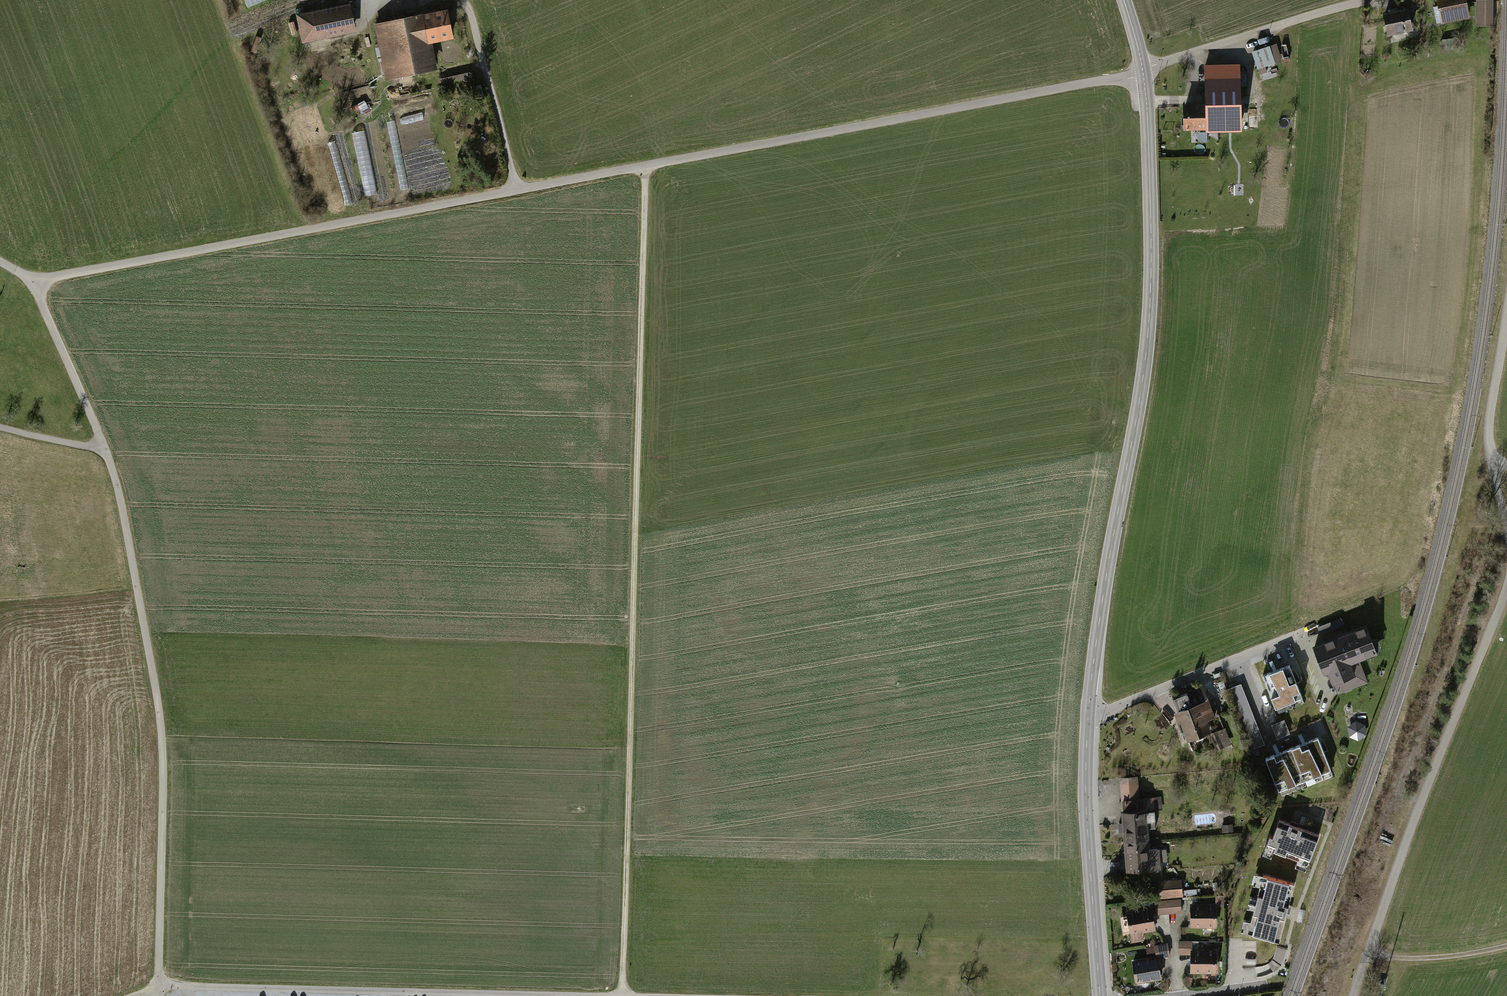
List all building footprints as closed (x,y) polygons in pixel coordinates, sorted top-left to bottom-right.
[(249,9),(272,0),(245,0),(249,9)] [(1442,22),(1467,18),(1464,0),(1438,0),(1442,22)] [(1489,1),(1478,1),(1478,24),(1489,24),(1489,1)] [(356,37),(351,8),(297,17),(302,47),(356,37)] [(1383,20),(1386,38),(1411,34),(1408,16),(1383,20)] [(449,17),(379,30),(390,84),(440,75),(434,47),(454,44),(449,17)] [(1274,46),(1250,56),(1258,75),(1282,66),(1274,46)] [(1183,107),(1183,132),(1238,131),(1238,69),(1204,70),(1205,107),(1183,107)] [(365,130),(354,132),(367,196),(376,194),(370,166),(372,166),(365,130)] [(1318,627),(1320,634),(1333,629),(1330,622),(1318,627)] [(1366,626),(1314,646),(1325,672),(1329,670),(1338,693),(1358,685),(1354,674),(1362,671),(1358,659),(1376,652),(1366,626)] [(1289,665),(1263,675),(1276,708),(1302,697),(1289,665)] [(1264,744),(1241,683),(1228,688),(1251,749),(1264,744)] [(1203,687),(1173,698),(1182,721),(1177,722),(1181,732),(1186,731),(1188,738),(1208,731),(1204,720),(1218,715),(1216,708),(1211,709),(1203,687)] [(1284,719),(1271,724),(1277,738),(1290,733),(1284,719)] [(1363,726),(1356,723),(1350,727),(1351,735),(1358,738),(1364,733),(1363,726)] [(1223,745),(1217,731),(1210,733),(1216,747),(1223,745)] [(1318,737),(1292,747),(1305,780),(1331,770),(1318,737)] [(1292,747),(1266,758),(1279,790),(1305,780),(1292,747)] [(1125,831),(1126,841),(1147,839),(1146,828),(1155,827),(1154,810),(1160,810),(1159,798),(1138,800),(1136,777),(1121,778),(1124,822),(1119,823),(1119,831),(1125,831)] [(1270,835),(1266,845),(1274,848),(1274,850),(1297,859),(1298,857),(1308,861),(1319,834),(1279,819),(1273,836),(1270,835)] [(1128,869),(1159,866),(1158,848),(1148,849),(1147,839),(1126,841),(1127,851),(1123,852),(1123,858),(1127,857),(1128,869)] [(1294,883),(1263,875),(1248,931),(1279,940),(1294,883)] [(1181,881),(1160,882),(1161,896),(1182,894),(1181,881)] [(1223,895),(1215,895),(1216,904),(1224,903),(1223,895)] [(1180,899),(1168,900),(1168,912),(1181,911),(1180,899)] [(1168,900),(1155,901),(1156,913),(1168,912),(1168,900)] [(1216,906),(1192,906),(1192,925),(1216,925),(1216,906)] [(1130,930),(1132,941),(1142,940),(1140,930),(1155,928),(1151,909),(1128,913),(1128,915),(1120,916),(1123,931),(1130,930)] [(1192,941),(1179,941),(1179,953),(1191,953),(1191,971),(1216,971),(1215,951),(1192,951),(1192,941)] [(1167,943),(1155,945),(1156,952),(1157,957),(1169,955),(1167,943)] [(1155,945),(1146,947),(1147,953),(1156,952),(1155,945)] [(1133,961),(1136,981),(1160,977),(1157,957),(1133,961)] [(1381,994),(1385,984),(1377,981),(1374,991),(1381,994)]
